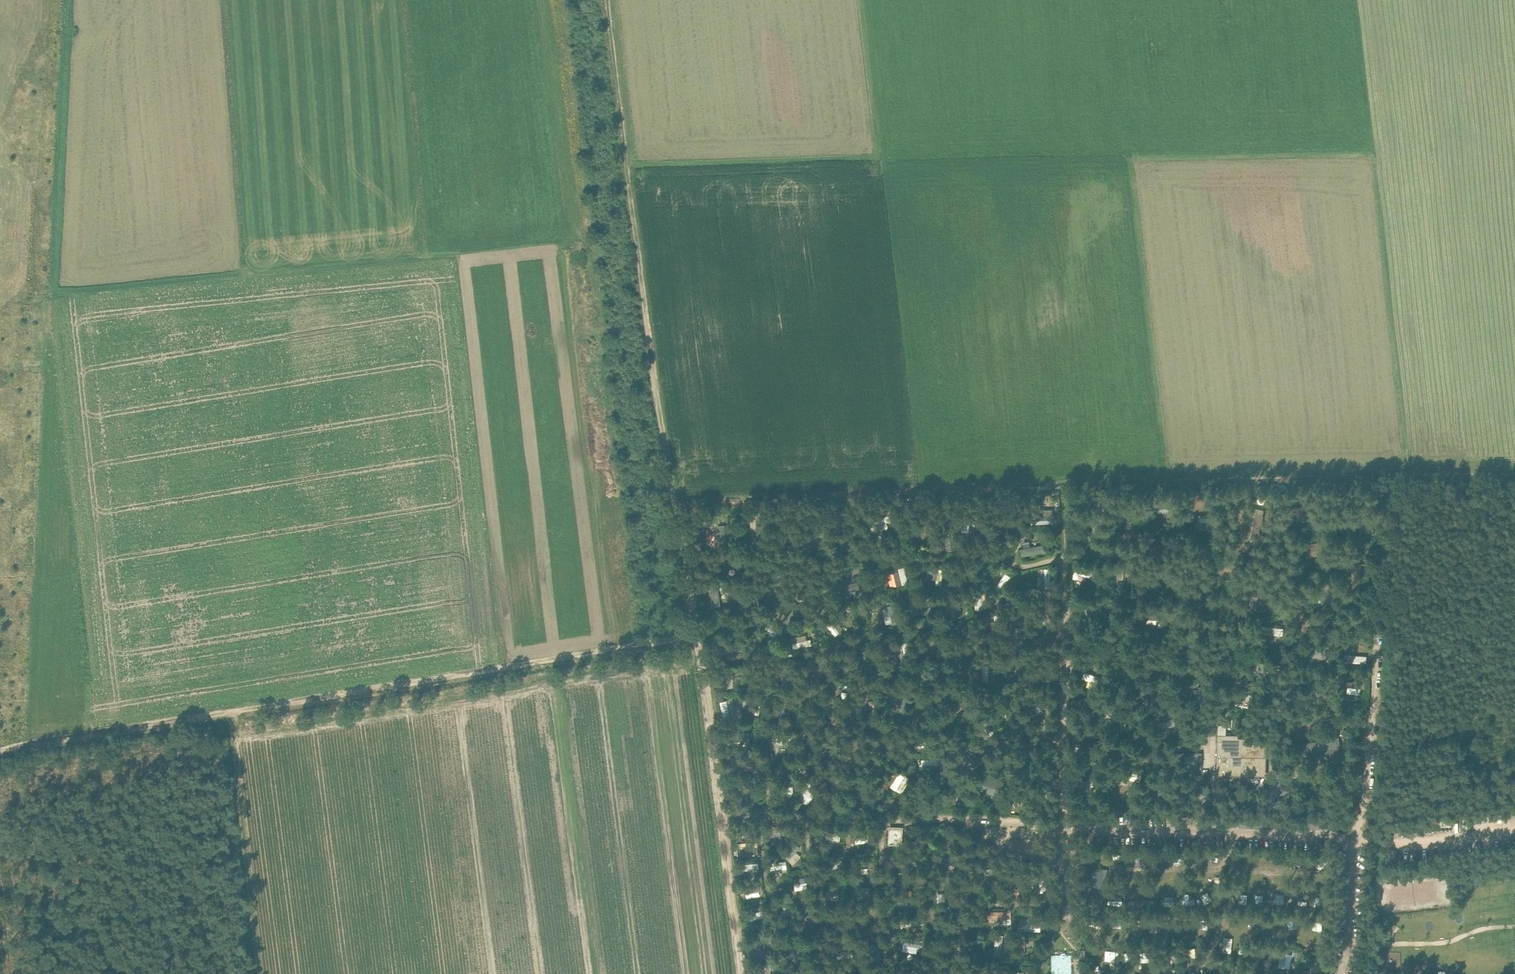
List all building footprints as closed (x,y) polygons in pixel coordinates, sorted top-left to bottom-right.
[(1248,508),(1248,520),(1260,520),(1261,508),(1248,508)] [(1037,513),(1036,513),(1036,517),(1043,517),(1043,525),(1054,525),(1054,516),(1053,516),(1052,509),(1037,510),(1037,513)] [(869,520),(871,532),(888,528),(885,516),(869,520)] [(1209,529),(1210,518),(1200,517),(1199,528),(1209,529)] [(959,519),(958,530),(968,531),(969,520),(959,519)] [(1042,545),(1018,549),(1020,557),(1043,552),(1042,545)] [(1323,561),(1321,549),(1308,551),(1310,563),(1323,561)] [(1207,566),(1226,570),(1229,558),(1209,554),(1207,566)] [(903,568),(897,569),(901,586),(907,585),(903,568)] [(1083,575),(1089,580),(1094,574),(1087,569),(1083,575)] [(1004,574),(994,589),(999,592),(1009,577),(1004,574)] [(859,582),(840,587),(842,595),(861,590),(859,582)] [(717,584),(710,584),(713,608),(721,607),(717,584)] [(1315,591),(1321,601),(1332,595),(1326,585),(1315,591)] [(979,592),(972,594),(976,610),(983,608),(979,592)] [(897,621),(892,605),(882,608),(886,624),(897,621)] [(832,623),(827,626),(836,637),(840,633),(832,623)] [(768,624),(766,630),(782,635),(784,629),(768,624)] [(1283,635),(1284,628),(1264,625),(1263,632),(1283,635)] [(811,639),(807,640),(806,635),(792,637),(793,648),(811,645),(811,639)] [(1193,642),(1173,639),(1171,650),(1191,654),(1193,642)] [(1104,655),(1120,656),(1121,643),(1105,642),(1104,655)] [(1333,647),(1313,645),(1312,657),(1332,658),(1333,647)] [(965,651),(961,668),(968,670),(972,653),(965,651)] [(1344,662),(1366,662),(1367,655),(1344,654),(1344,662)] [(920,662),(913,668),(924,680),(931,673),(920,662)] [(1361,683),(1348,682),(1348,693),(1360,694),(1361,683)] [(862,691),(857,706),(864,708),(869,693),(862,691)] [(737,702),(728,704),(732,718),(741,716),(737,702)] [(1217,735),(1217,775),(1260,776),(1260,758),(1266,758),(1267,739),(1238,738),(1238,735),(1218,735),(1218,718),(1210,718),(1209,735),(1217,735)] [(771,742),(788,744),(790,733),(772,731),(771,742)] [(1299,744),(1301,760),(1303,760),(1303,758),(1313,757),(1313,759),(1331,757),(1330,749),(1339,749),(1338,737),(1328,739),(1329,741),(1299,744)] [(1141,780),(1142,773),(1124,771),(1124,778),(1141,780)] [(891,785),(900,792),(910,779),(902,772),(891,785)] [(998,779),(976,774),(972,792),(976,793),(977,790),(996,795),(997,790),(1003,791),(1007,778),(999,776),(998,779)] [(809,805),(815,788),(804,785),(798,802),(809,805)] [(903,871),(904,832),(889,831),(888,871),(903,871)] [(736,842),(737,855),(757,854),(757,841),(736,842)] [(1287,865),(1286,857),(1277,858),(1277,866),(1287,865)] [(934,859),(932,868),(952,873),(954,864),(934,859)] [(742,872),(759,869),(757,862),(741,865),(742,872)] [(1088,872),(1086,904),(1101,905),(1103,873),(1088,872)] [(761,883),(743,888),(746,900),(764,895),(761,883)] [(988,918),(1011,917),(1011,910),(987,911),(988,918)] [(1001,957),(1003,934),(996,934),(994,956),(1001,957)] [(915,952),(917,941),(909,940),(909,944),(904,943),(903,950),(915,952)] [(1221,951),(1231,951),(1231,941),(1221,941),(1221,951)] [(1280,950),(1279,967),(1288,968),(1289,950),(1280,950)]
